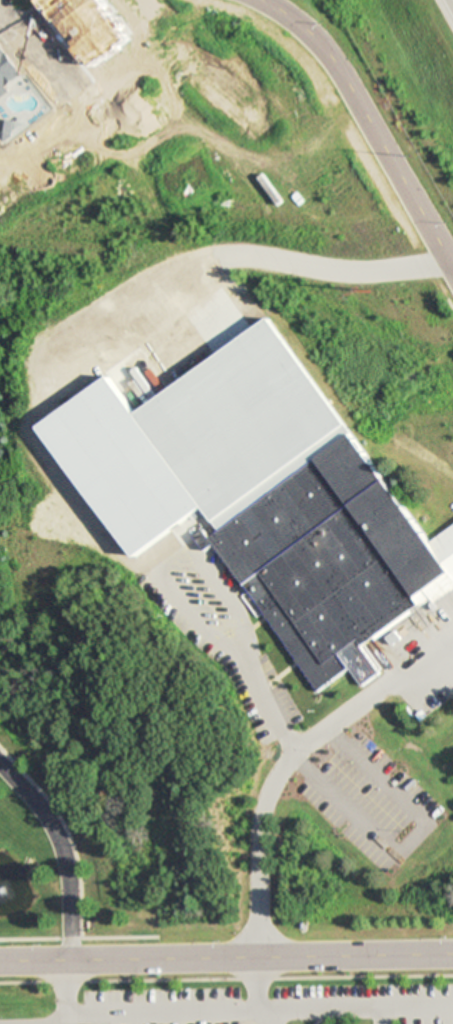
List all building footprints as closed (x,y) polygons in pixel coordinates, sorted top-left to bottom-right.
[(135,409),(216,519),(201,530),(313,683),(362,647),(452,581),(452,519),(425,539),(261,316),(135,409)]
